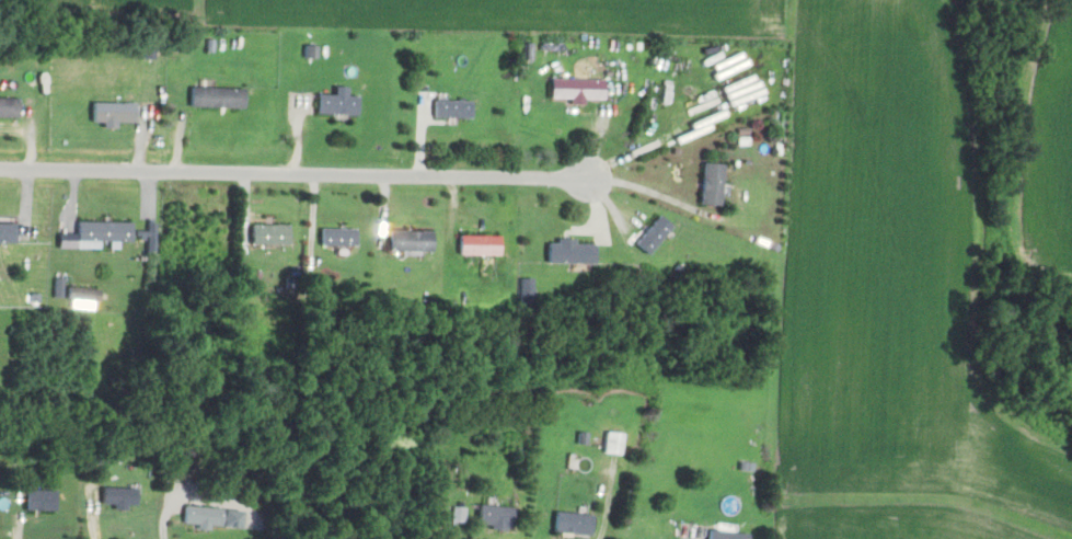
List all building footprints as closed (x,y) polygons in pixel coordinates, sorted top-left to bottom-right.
[(601,80),(547,80),(547,103),(601,103),(601,80)] [(331,95),(314,95),(314,116),(355,116),(355,98),(344,98),(344,88),(331,88),(331,95)] [(241,110),(241,89),(187,89),(187,110),(241,110)] [(15,118),(15,100),(0,100),(0,118),(15,118)] [(431,119),(469,119),(469,103),(431,103),(431,119)] [(132,104),(90,104),(90,125),(132,125),(132,104)] [(718,206),(721,165),(700,164),(699,206),(718,206)] [(645,256),(669,228),(656,217),(632,244),(645,256)] [(128,223),(74,223),(74,243),(128,243),(128,223)] [(154,223),(144,223),(145,251),(154,251),(154,223)] [(0,225),(0,244),(12,244),(12,225),(0,225)] [(249,245),(286,245),(286,226),(249,226),(249,245)] [(319,246),(353,246),(353,231),(319,231),(319,246)] [(429,253),(429,232),(385,232),(385,253),(429,253)] [(496,238),(457,238),(457,256),(496,256),(496,238)] [(545,243),(545,265),(591,265),(591,243),(545,243)] [(94,310),(96,289),(68,286),(66,306),(94,310)] [(602,453),(619,454),(621,432),(604,431),(602,453)] [(135,509),(134,489),(100,490),(100,511),(135,509)] [(24,511),(53,511),(53,492),(24,492),(24,511)] [(463,523),(465,507),(452,505),(449,521),(463,523)] [(476,524),(488,524),(488,528),(510,529),(511,506),(476,505),(476,524)] [(241,530),(243,512),(183,507),(181,526),(241,530)] [(590,534),(590,513),(553,512),(552,532),(590,534)] [(747,532),(707,530),(706,538),(746,538),(747,532)]
